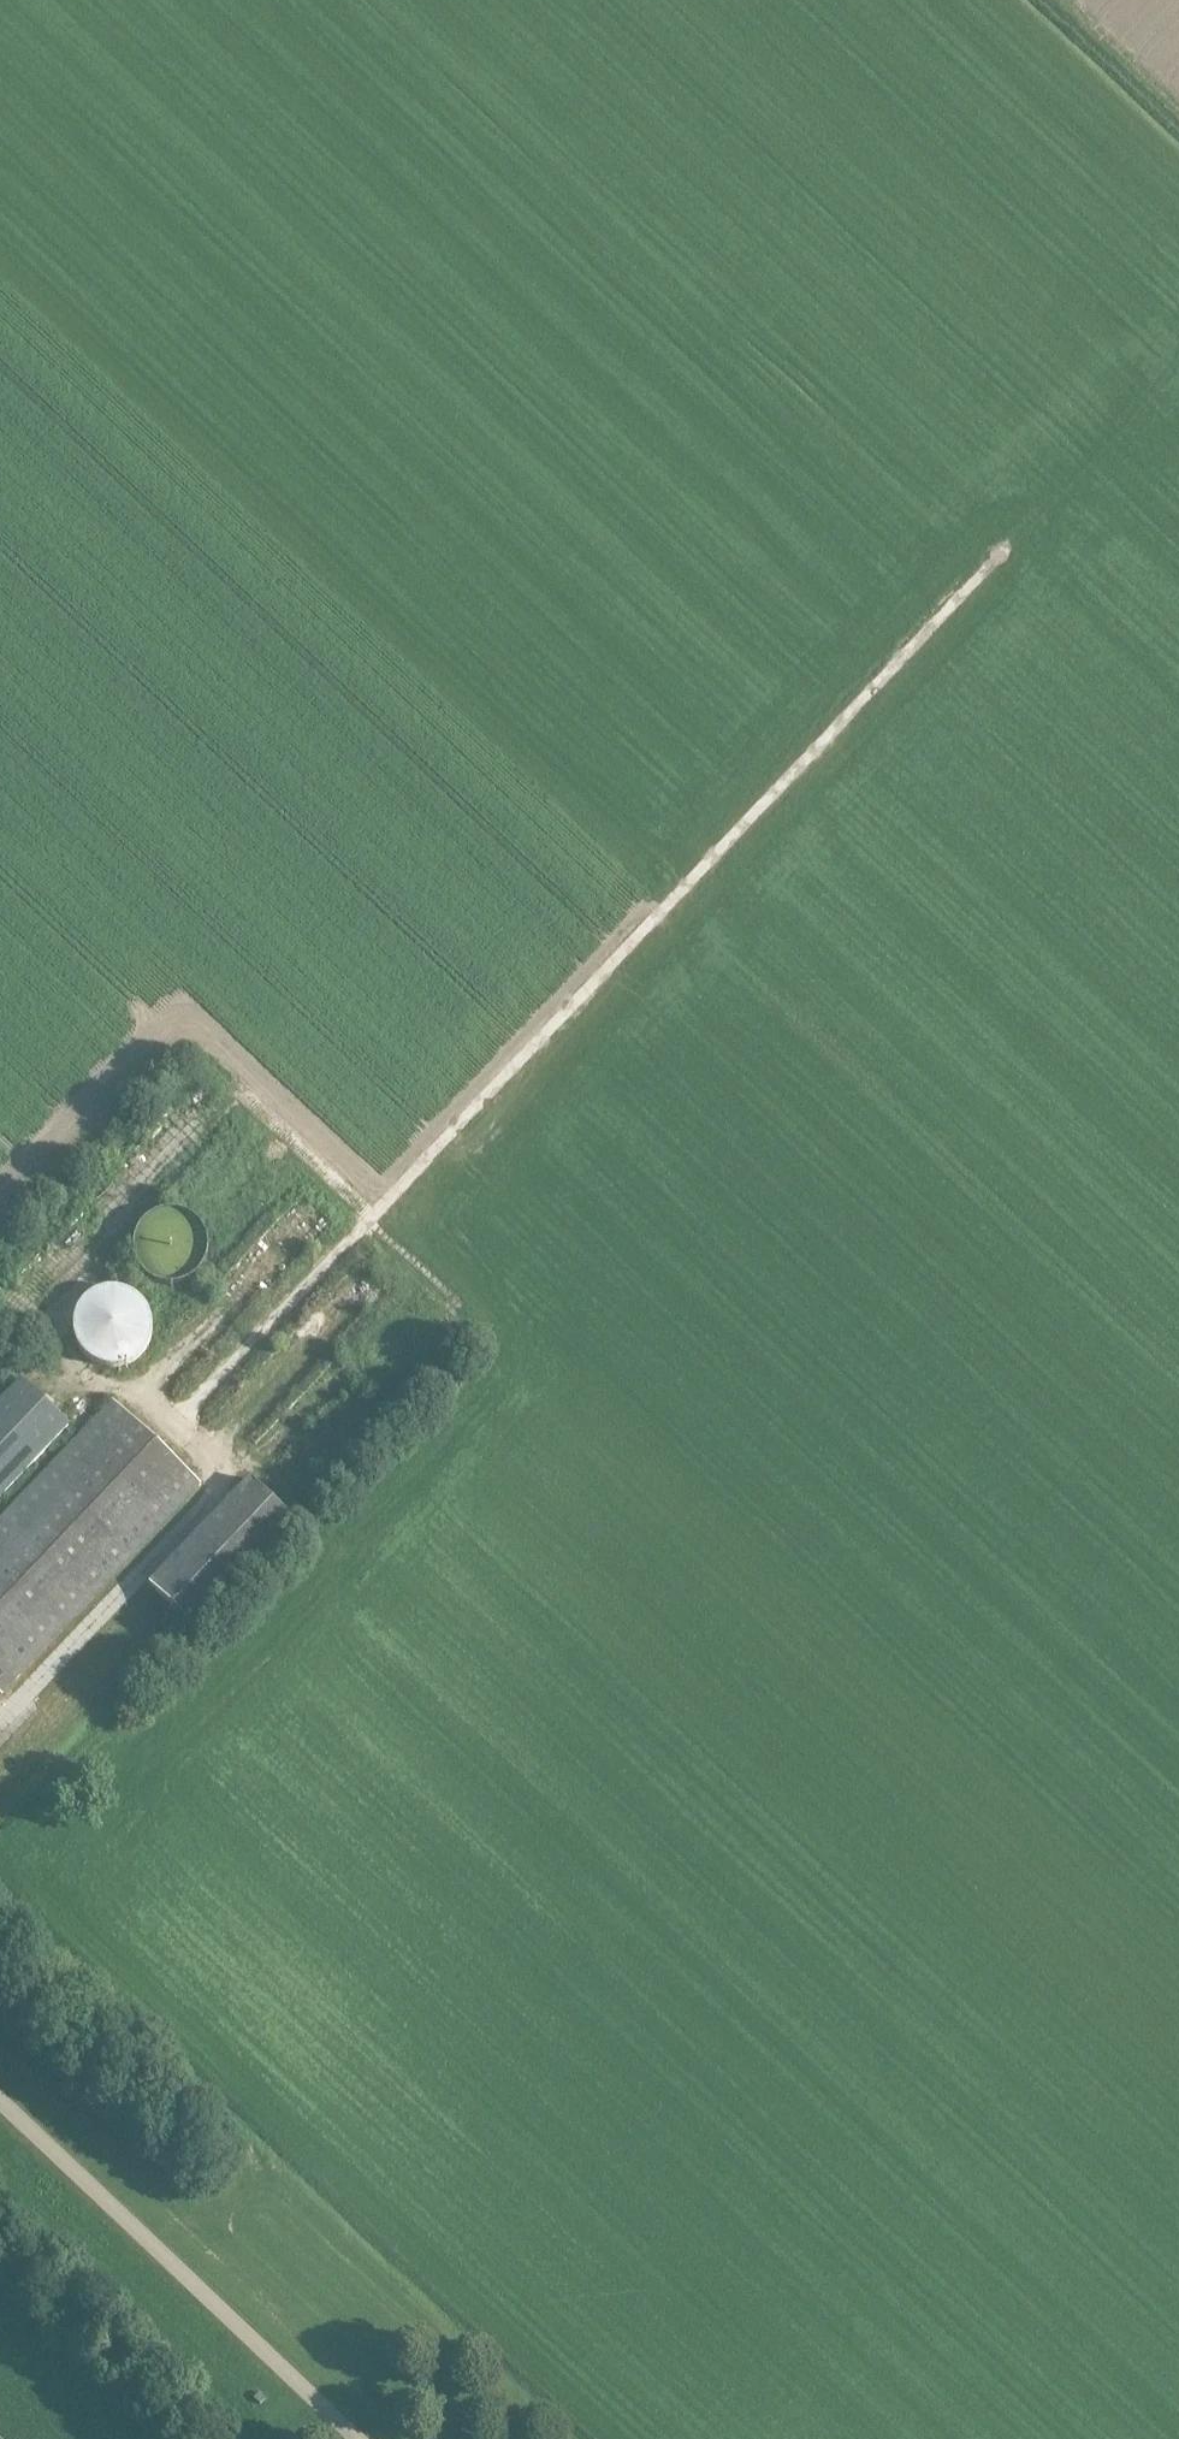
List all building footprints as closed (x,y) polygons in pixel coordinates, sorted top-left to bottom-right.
[(141,1274),(144,1276),(147,1279),(150,1281),(153,1283),(156,1284),(160,1285),(164,1286),(168,1286),(171,1286),(175,1286),(179,1285),(182,1284),(186,1282),(189,1280),(192,1278),(195,1276),(198,1273),(200,1270),(202,1267),(203,1263),(205,1259),(205,1256),(206,1252),(206,1248),(206,1245),(205,1241),(204,1237),(203,1234),(201,1230),(199,1227),(197,1224),(195,1222),(192,1220),(189,1217),(185,1216),(182,1214),(178,1213),(174,1212),(171,1212),(167,1212),(163,1212),(159,1213),(156,1214),(152,1216),(149,1218),(146,1220),(143,1222),(141,1225),(138,1228),(136,1231),(135,1235),(133,1238),(133,1242),(132,1246),(132,1249),(132,1253),(133,1257),(134,1261),(135,1264),(137,1267),(139,1271),(141,1274)] [(86,1358),(88,1360),(91,1363),(94,1365),(97,1367),(101,1368),(104,1369),(108,1370),(112,1370),(115,1370),(119,1370),(123,1369),(126,1368),(130,1366),(133,1364),(136,1362),(139,1360),(141,1357),(144,1354),(146,1351),(147,1347),(148,1344),(149,1340),(150,1336),(150,1332),(149,1329),(149,1325),(148,1321),(146,1318),(145,1315),(142,1312),(140,1309),(138,1307),(136,1305),(133,1302),(129,1301),(126,1299),(122,1298),(118,1297),(115,1297),(111,1297),(107,1297),(104,1298),(100,1299),(97,1301),(93,1303),(90,1305),(87,1307),(85,1310),(83,1313),(81,1316),(79,1320),(78,1323),(77,1327),(76,1331),(76,1334),(77,1338),(77,1342),(78,1345),(80,1349),(81,1352),(84,1355),(86,1358)] [(14,1485),(68,1427),(21,1383),(0,1405),(0,1499),(14,1485)] [(2,1694),(199,1485),(113,1403),(0,1522),(0,1692),(2,1694)] [(312,1465),(325,1455),(315,1443),(303,1454),(312,1465)] [(149,1586),(196,1631),(296,1525),(249,1480),(149,1586)]
